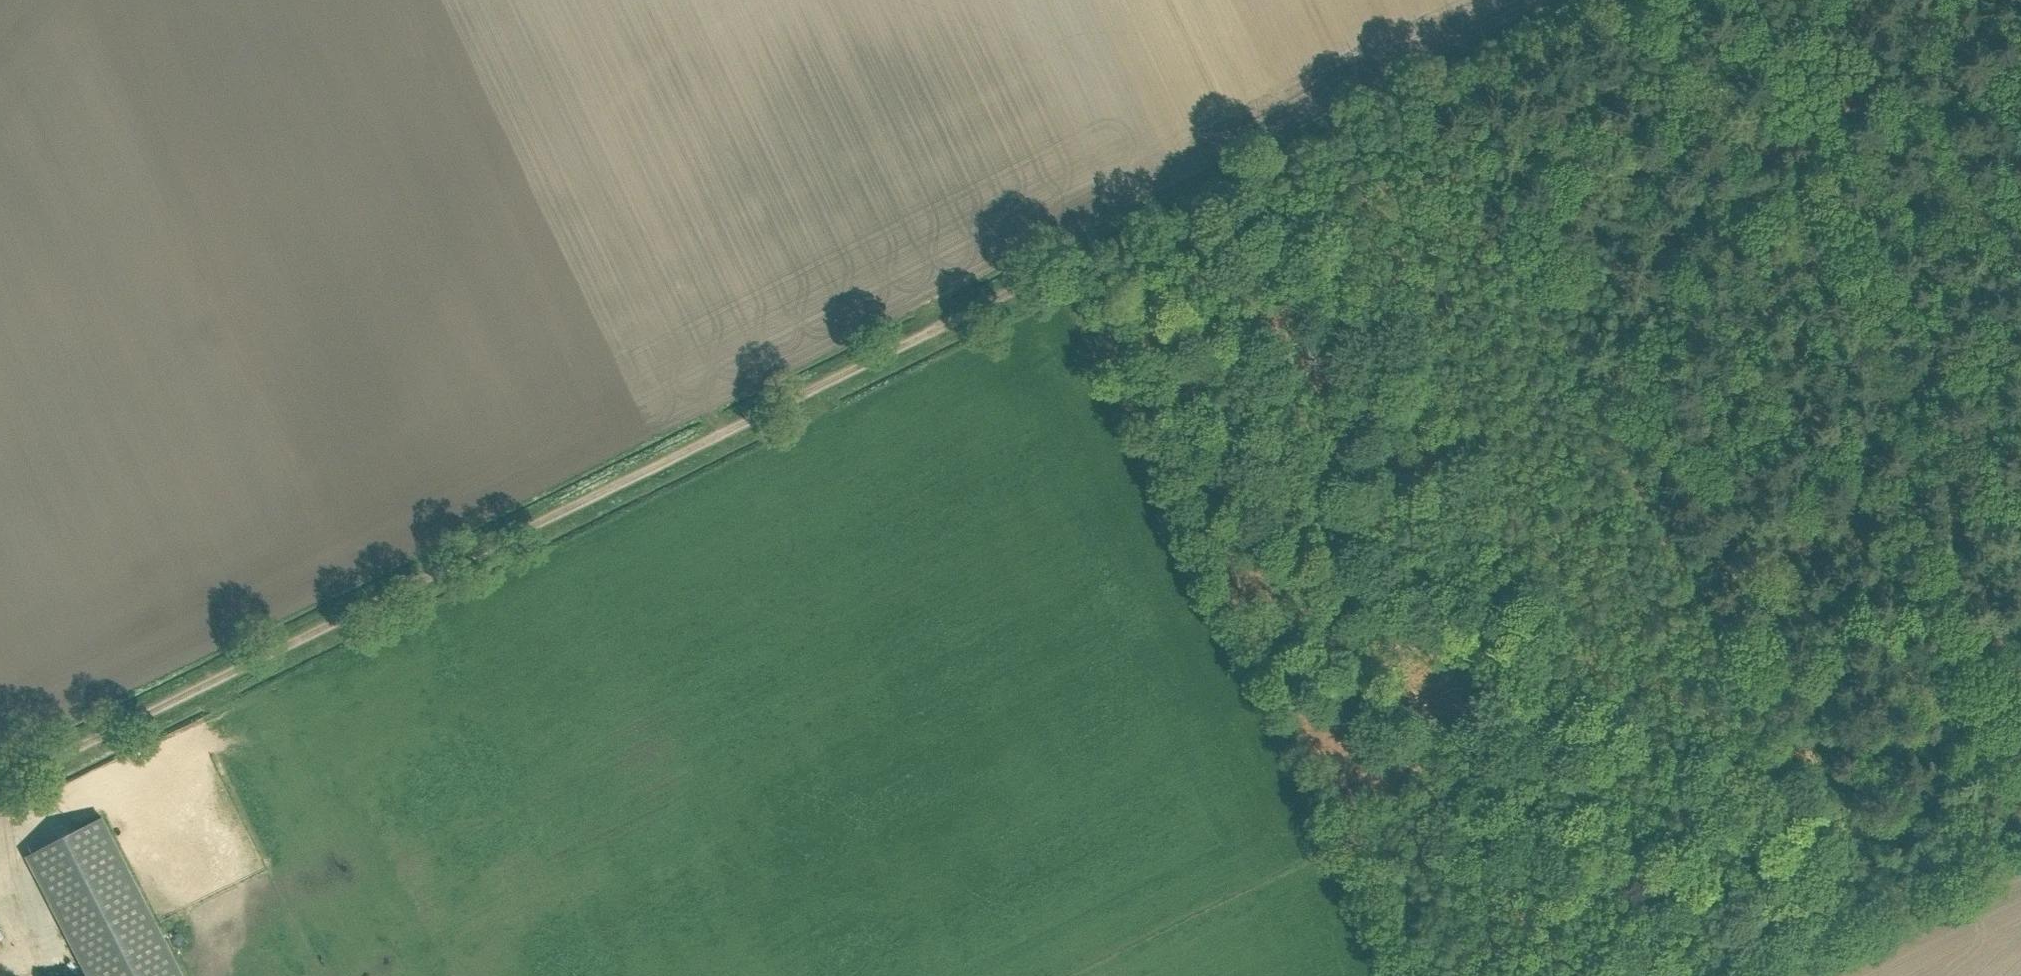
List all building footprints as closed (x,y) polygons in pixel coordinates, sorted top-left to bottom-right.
[(25,857),(86,975),(184,975),(103,818),(25,857)]
